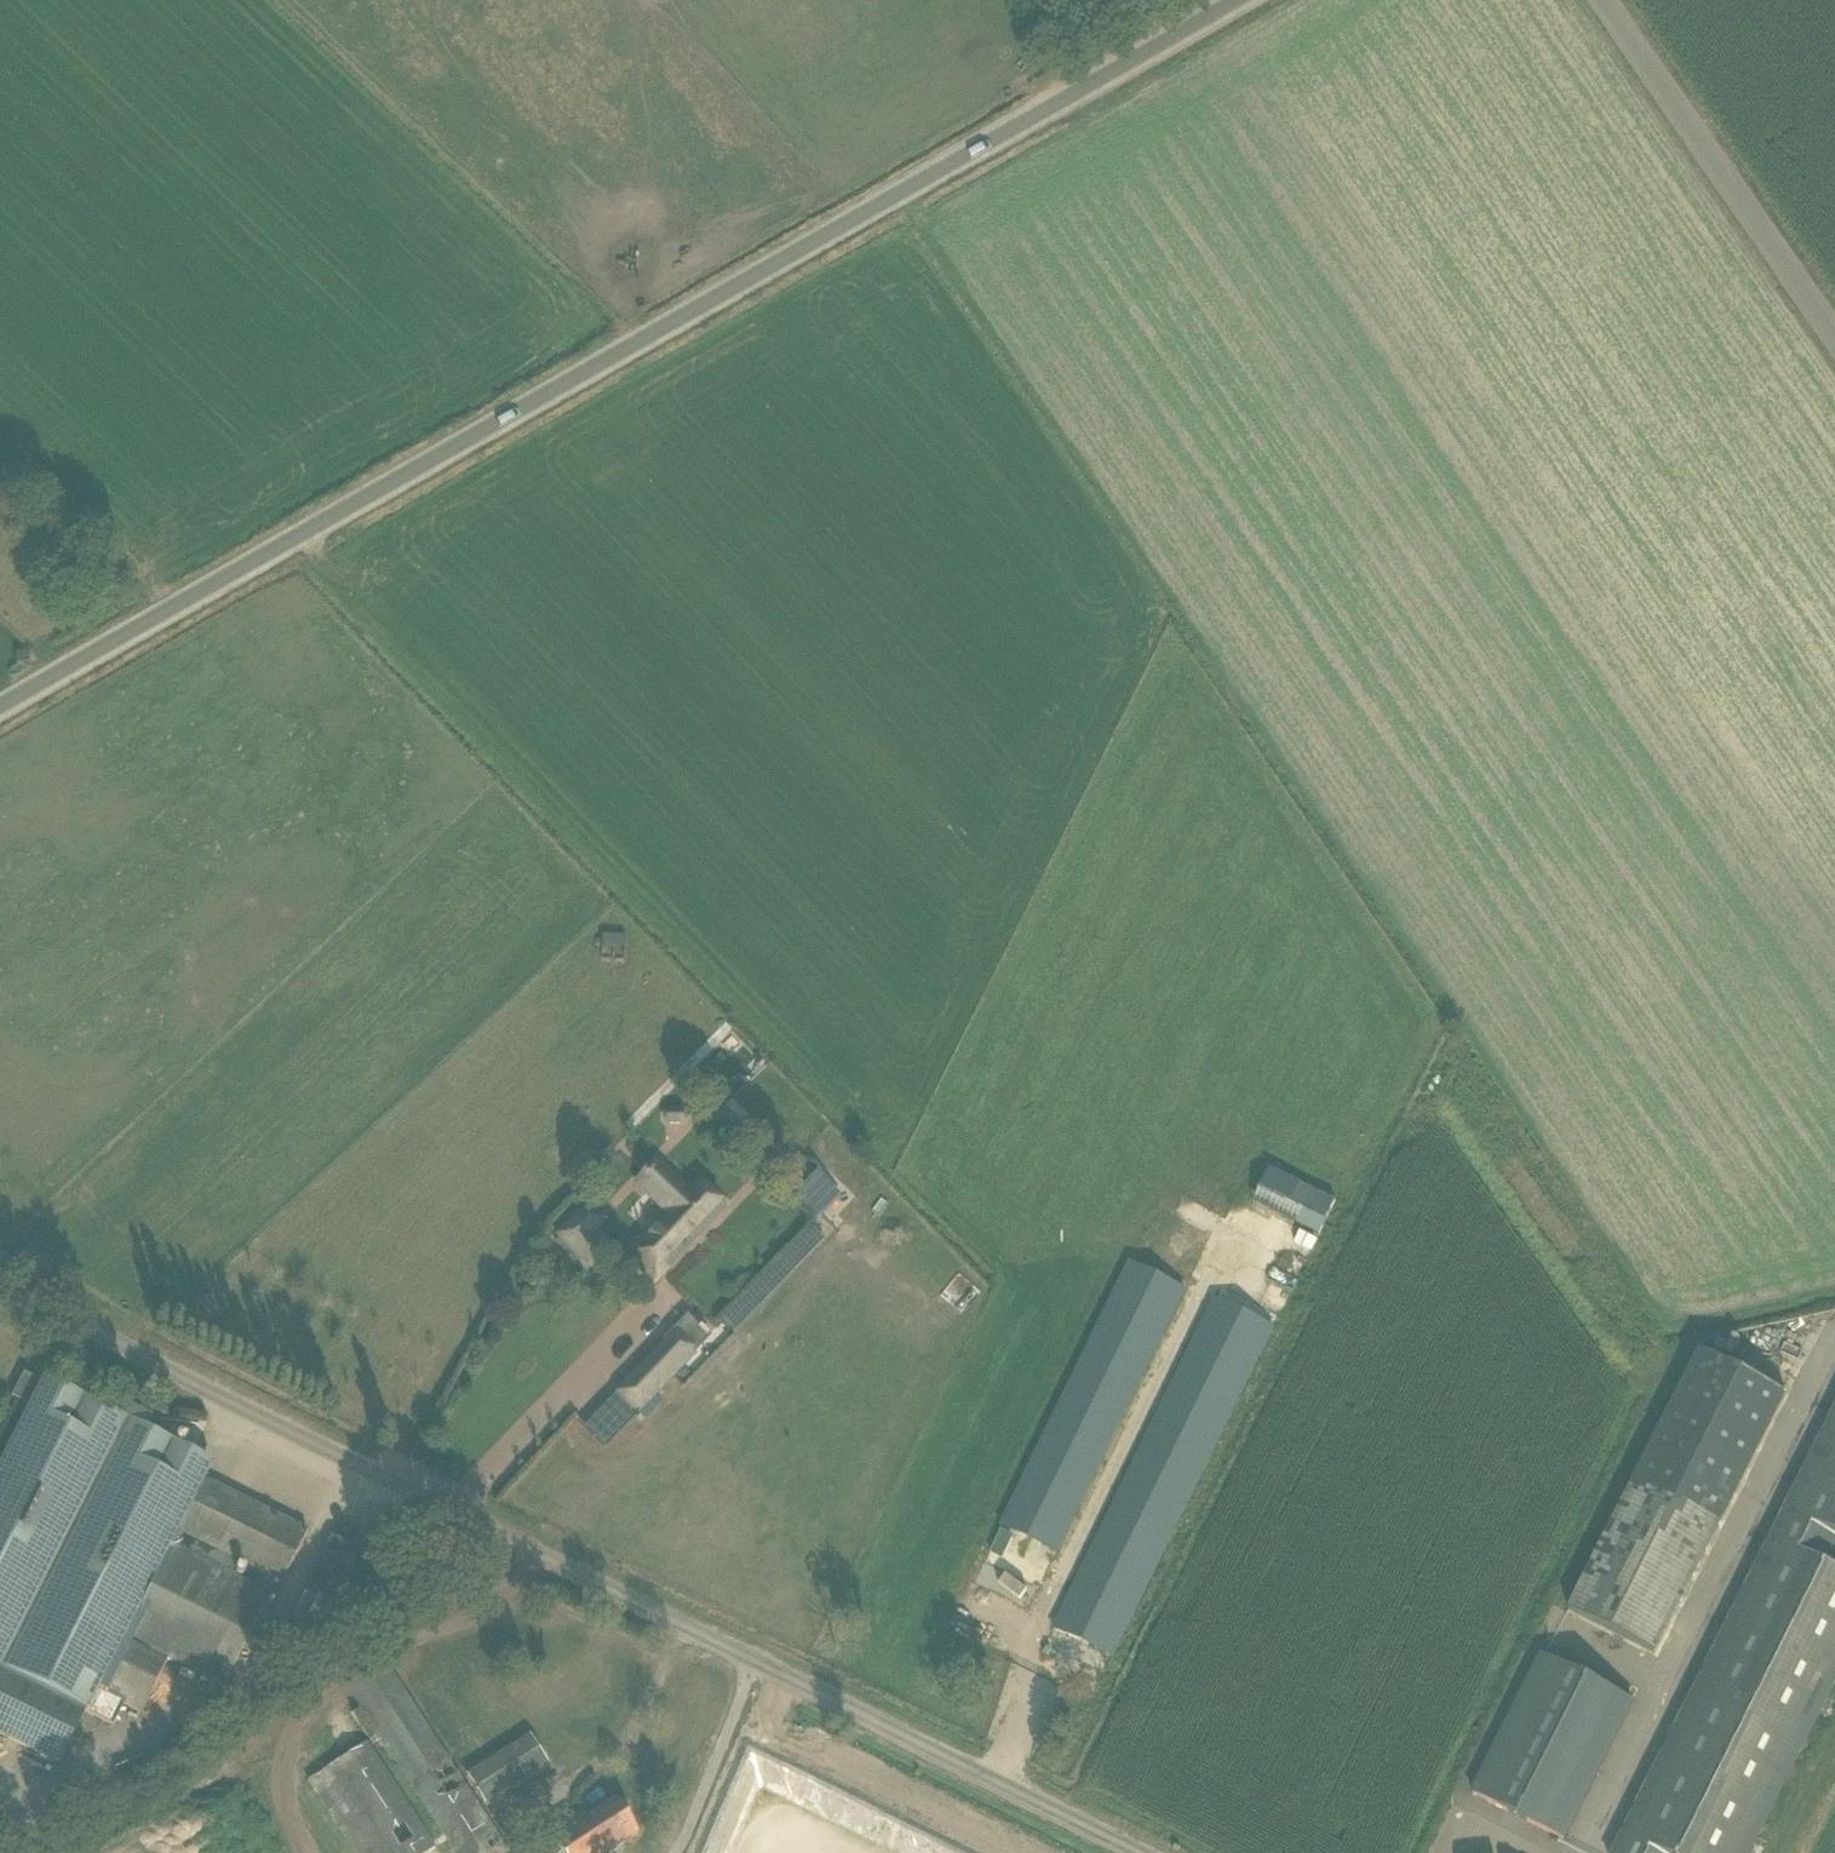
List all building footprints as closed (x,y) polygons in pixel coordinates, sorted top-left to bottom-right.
[(664,1115),(664,1120),(668,1124),(680,1124),(683,1121),(683,1115),(680,1111),(668,1111),(664,1115)] [(650,1136),(648,1145),(652,1149),(664,1152),(670,1150),(672,1141),(668,1137),(656,1134),(650,1136)] [(1337,1203),(1321,1195),(1328,1179),(1279,1154),(1278,1156),(1253,1205),(1320,1238),(1336,1205),(1337,1203)] [(808,1204),(827,1185),(797,1156),(786,1167),(798,1178),(790,1186),(808,1204)] [(645,1238),(627,1255),(653,1281),(721,1211),(695,1183),(687,1192),(654,1162),(634,1184),(666,1214),(645,1238)] [(587,1203),(557,1234),(589,1266),(606,1247),(592,1233),(604,1220),(587,1203)] [(1130,1264),(1003,1525),(1057,1552),(1187,1292),(1130,1264)] [(1212,1298),(1050,1629),(1112,1659),(1274,1328),(1212,1298)] [(695,1355),(691,1351),(672,1332),(616,1391),(640,1413),(695,1355)] [(1634,1481),(1569,1611),(1655,1655),(1721,1525),(1788,1391),(1701,1348),(1634,1481)] [(0,1477),(0,1734),(67,1764),(83,1731),(75,1727),(82,1711),(99,1711),(115,1676),(124,1676),(150,1617),(160,1617),(184,1628),(178,1641),(188,1645),(188,1659),(215,1671),(239,1671),(263,1620),(263,1614),(245,1606),(244,1579),(288,1579),(312,1527),(215,1483),(227,1457),(46,1375),(0,1477)] [(584,1425),(582,1426),(605,1447),(607,1446),(622,1429),(600,1408),(584,1425)] [(1617,1852),(1749,1852),(1834,1683),(1834,1410),(1782,1512),(1787,1514),(1617,1852)] [(308,1596),(282,1648),(310,1662),(335,1611),(308,1596)] [(1540,1658),(1472,1797),(1562,1841),(1630,1703),(1540,1658)] [(362,1709),(354,1714),(373,1743),(381,1738),(444,1834),(431,1842),(366,1743),(308,1781),(356,1852),(430,1852),(447,1842),(454,1852),(508,1852),(383,1663),(347,1686),(362,1709)] [(530,1736),(467,1776),(484,1803),(547,1762),(530,1736)] [(207,1752),(28,1852),(265,1852),(207,1752)] [(547,1835),(559,1852),(610,1852),(638,1835),(615,1801),(586,1820),(581,1813),(547,1835)] [(547,1835),(520,1852),(559,1852),(547,1835)]
